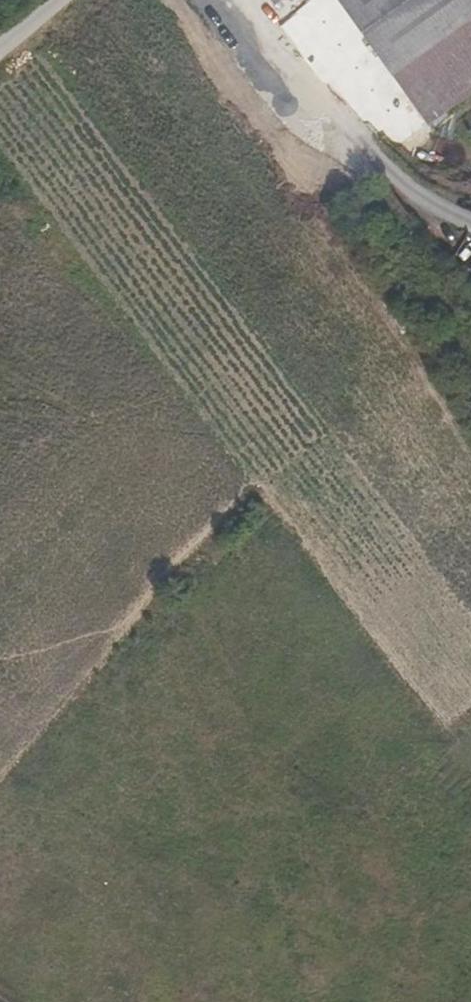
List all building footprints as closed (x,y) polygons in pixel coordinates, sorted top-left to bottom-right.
[(429,124),(470,93),(470,0),(338,0),(429,124)]
